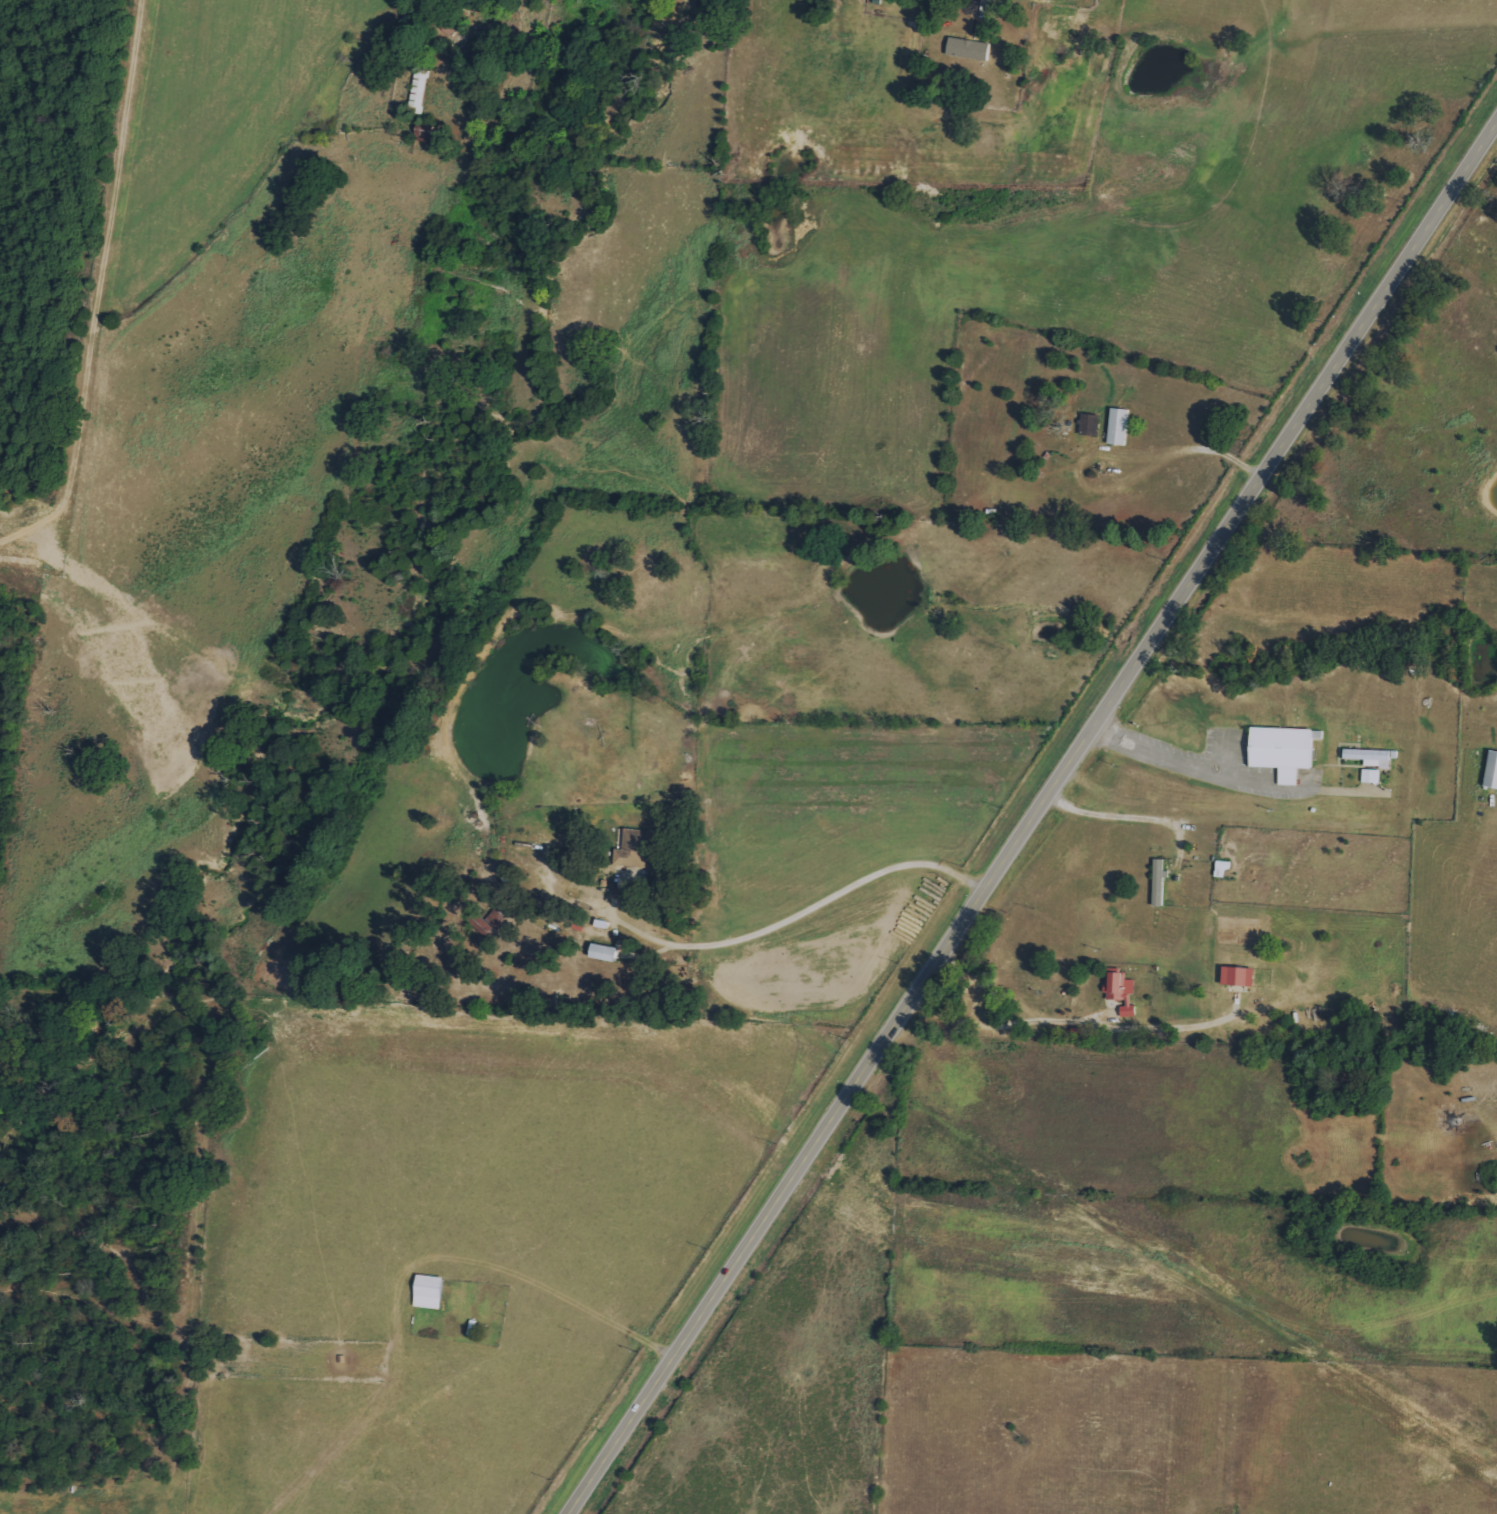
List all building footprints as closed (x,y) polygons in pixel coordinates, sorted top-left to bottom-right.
[(946,57),(987,60),(988,42),(947,39),(946,57)] [(1123,446),(1129,410),(1111,407),(1106,443),(1123,446)] [(1098,435),(1098,415),(1080,414),(1079,435),(1098,435)] [(1278,785),(1296,785),(1297,769),(1310,769),(1311,739),(1321,739),(1322,729),(1250,727),(1249,767),(1278,768),(1278,785)] [(1364,759),(1364,767),(1389,767),(1390,750),(1343,749),(1343,759),(1364,759)] [(1490,750),(1483,786),(1496,788),(1496,751),(1490,750)] [(1378,783),(1379,769),(1361,769),(1361,782),(1378,783)] [(622,849),(613,849),(612,865),(639,866),(640,848),(651,848),(652,830),(623,829),(622,849)] [(1162,878),(1164,878),(1165,859),(1153,859),(1151,906),(1161,906),(1162,878)] [(1228,862),(1216,861),(1214,877),(1226,878),(1228,862)] [(617,948),(591,943),(588,957),(614,962),(617,948)] [(1253,986),(1253,967),(1222,966),(1221,985),(1253,986)] [(1134,980),(1124,980),(1125,972),(1109,972),(1105,972),(1105,1000),(1122,1000),(1122,1010),(1130,1011),(1131,993),(1133,993),(1134,980)] [(438,1310),(442,1278),(417,1274),(412,1306),(438,1310)]
